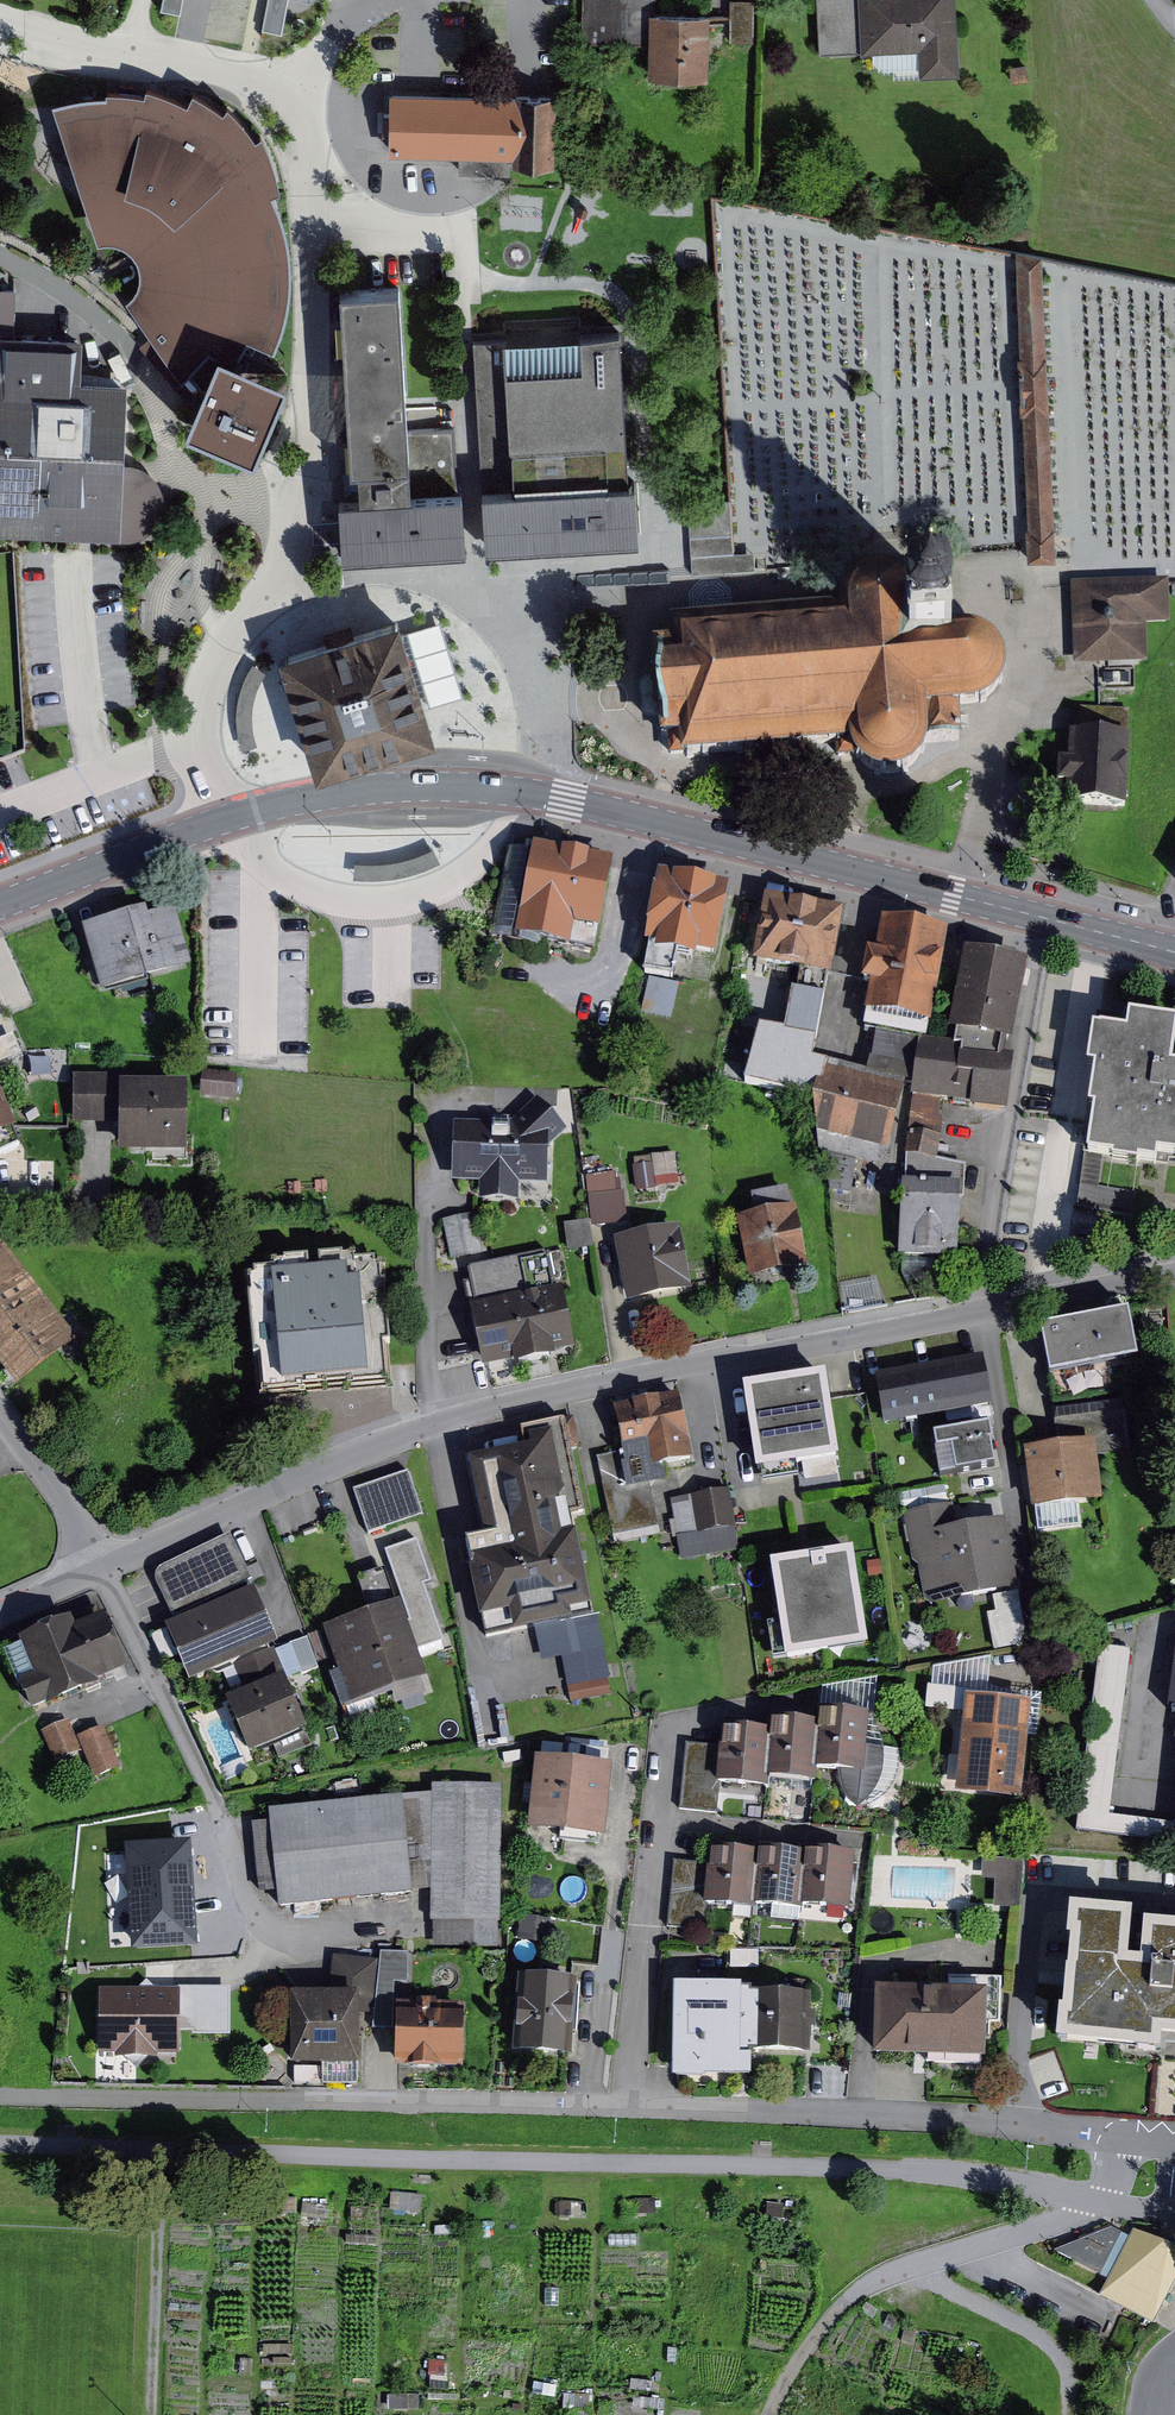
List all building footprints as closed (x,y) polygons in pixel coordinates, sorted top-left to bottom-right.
[(168,9),(189,13),(191,0),(170,0),(168,9)] [(269,29),(290,33),(296,0),(274,0),(269,29)] [(730,14),(661,14),(661,0),(588,0),(588,37),(659,37),(659,75),(711,75),(711,25),(730,25),(730,14)] [(966,0),(832,0),(837,61),(934,54),(937,85),(973,82),(966,0)] [(759,2),(737,2),(737,40),(759,40),(759,2)] [(1042,62),(1020,65),(1023,85),(1045,81),(1042,62)] [(93,103),(67,109),(108,234),(119,233),(129,236),(138,243),(145,251),(148,262),(147,273),(143,283),(136,291),(215,411),(207,430),(269,458),(305,379),(243,351),(250,334),(275,344),(284,322),(291,301),(294,274),(292,246),(286,221),(275,197),(285,194),(276,168),(264,144),(259,147),(249,133),(234,117),(230,121),(217,111),(202,103),(198,110),(179,101),(159,95),(157,101),(138,97),(119,95),(119,102),(93,103)] [(522,98),(399,96),(399,113),(391,113),(391,131),(398,132),(398,150),(467,151),(467,171),(514,172),(514,162),(557,163),(558,97),(522,96),(522,98)] [(1059,559),(1048,256),(1025,252),(1036,547),(1036,560),(1045,560),(1058,559),(1059,559)] [(349,557),(473,550),(470,493),(466,493),(462,427),(449,428),(448,406),(413,408),(406,287),(348,290),(359,500),(346,501),(349,557)] [(0,288),(0,431),(9,431),(6,523),(121,527),(126,382),(79,381),(81,340),(18,337),(19,288),(0,288)] [(625,324),(476,333),(490,549),(643,540),(641,481),(634,481),(625,324)] [(737,532),(696,534),(698,574),(762,570),(762,562),(761,554),(738,555),(737,532)] [(679,630),(665,631),(666,650),(662,650),(662,652),(659,652),(659,658),(662,658),(663,661),(660,661),(661,668),(663,668),(663,671),(662,676),(660,681),(656,679),(655,683),(659,684),(659,693),(660,702),(657,704),(659,708),(662,706),(667,714),(667,717),(664,718),(665,724),(669,724),(669,728),(665,728),(666,734),(669,734),(669,736),(673,736),(674,753),(690,752),(690,754),(691,754),(691,757),(698,756),(698,754),(707,753),(707,756),(714,755),(713,752),(741,750),(741,753),(749,752),(749,749),(757,749),(757,752),(764,751),(764,748),(792,746),(792,749),(799,749),(798,746),(807,745),(808,748),(814,748),(814,745),(842,743),(842,756),(861,755),(861,758),(865,758),(871,765),(875,769),(880,771),(879,773),(885,776),(887,773),(893,774),(900,773),(907,771),(909,773),(915,770),(913,768),(919,764),(923,758),(926,752),(929,753),(931,747),(927,746),(928,743),(965,740),(964,726),(975,726),(974,714),(963,715),(963,707),(965,707),(965,703),(985,701),(987,703),(993,700),(992,697),(1004,682),(1007,683),(1009,678),(1007,676),(1005,655),(1007,653),(1004,648),(1002,649),(988,635),(989,632),(983,629),(982,633),(957,634),(957,626),(968,625),(968,614),(956,614),(955,598),(916,601),(916,598),(919,596),(916,591),(913,592),(909,588),(904,583),(898,579),(899,577),(892,575),(891,577),(885,576),(877,577),(871,579),(869,576),(863,579),(865,582),(858,587),(855,591),(853,596),(848,596),(848,601),(830,602),(831,616),(804,618),(804,616),(797,616),(797,619),(789,619),(789,617),(782,617),(782,620),(754,622),(754,620),(747,620),(747,623),(738,624),(738,621),(731,621),(731,624),(703,627),(703,624),(696,624),(697,627),(688,628),(687,625),(681,625),(681,628),(680,628),(679,630)] [(1173,621),(1171,585),(1082,589),(1085,663),(1150,660),(1148,622),(1173,621)] [(437,733),(403,621),(359,634),(356,624),(332,631),(335,642),(291,655),(325,767),(437,733)] [(1132,802),(1135,708),(1081,706),(1079,760),(1066,759),(1065,792),(1076,792),(1076,800),(1132,802)] [(362,860),(361,876),(373,877),(391,877),(407,875),(426,869),(439,864),(448,860),(442,846),(431,850),(420,854),(400,859),(382,861),(362,860)] [(603,932),(618,863),(543,849),(526,939),(569,949),(573,927),(603,932)] [(734,890),(671,876),(656,944),(723,956),(734,890)] [(156,910),(96,928),(114,991),(201,966),(185,910),(159,917),(156,910)] [(845,920),(770,910),(762,973),(837,983),(845,920)] [(939,1028),(954,942),(893,931),(886,970),(870,967),(862,1014),(939,1028)] [(1032,971),(970,958),(955,1031),(1016,1044),(1032,971)] [(818,1061),(832,1005),(797,997),(786,1038),(763,1032),(748,1092),(819,1110),(813,1134),(894,1155),(921,1046),(882,1036),(872,1075),(818,1061)] [(1135,1004),(1131,1021),(1100,1018),(1096,1054),(1102,1055),(1097,1095),(1101,1096),(1096,1141),(1122,1145),(1120,1150),(1144,1152),(1144,1149),(1162,1151),(1163,1142),(1174,1143),(1174,1009),(1135,1004)] [(1004,1162),(994,1066),(961,1070),(960,1054),(919,1058),(925,1125),(956,1122),(960,1168),(1004,1162)] [(249,1070),(218,1074),(221,1096),(252,1092),(249,1070)] [(33,1129),(30,1076),(0,1080),(0,1131),(33,1129)] [(205,1160),(201,1092),(144,1095),(143,1078),(93,1081),(96,1130),(131,1128),(134,1165),(205,1160)] [(572,1145),(570,1099),(521,1102),(522,1117),(450,1121),(454,1181),(497,1179),(499,1212),(552,1209),(549,1147),(572,1145)] [(680,1149),(639,1154),(643,1183),(684,1178),(680,1149)] [(621,1170),(595,1172),(599,1221),(634,1218),(632,1188),(622,1189),(621,1170)] [(964,1186),(902,1191),(909,1268),(970,1263),(964,1186)] [(477,1212),(447,1218),(454,1256),(484,1250),(477,1212)] [(809,1259),(804,1213),(749,1220),(756,1284),(792,1279),(790,1262),(809,1259)] [(592,1216),(570,1219),(573,1245),(595,1242),(592,1216)] [(695,1283),(682,1229),(626,1237),(634,1298),(695,1283)] [(13,1242),(0,1252),(0,1362),(29,1401),(96,1351),(13,1242)] [(575,1344),(558,1255),(469,1272),(487,1364),(575,1344)] [(384,1282),(381,1258),(259,1270),(261,1295),(256,1295),(261,1358),(272,1356),(275,1386),(386,1373),(384,1344),(398,1343),(393,1280),(384,1282)] [(1134,1364),(1125,1315),(1037,1333),(1046,1381),(1134,1364)] [(986,1357),(874,1376),(882,1426),(994,1407),(986,1357)] [(824,1378),(740,1390),(751,1472),(836,1460),(824,1378)] [(681,1393),(613,1408),(622,1452),(600,1457),(617,1536),(662,1526),(653,1486),(668,1483),(664,1464),(694,1457),(681,1393)] [(1131,1403),(1057,1411),(1061,1448),(1023,1454),(1031,1511),(1037,1511),(1040,1533),(1089,1526),(1086,1504),(1104,1501),(1098,1454),(1136,1450),(1131,1403)] [(523,1447),(465,1460),(483,1541),(460,1546),(477,1622),(508,1615),(513,1636),(538,1630),(545,1662),(566,1657),(575,1700),(618,1692),(610,1648),(602,1616),(558,1422),(519,1431),(523,1447)] [(986,1430),(932,1439),(939,1478),(993,1469),(986,1430)] [(411,1471),(356,1491),(372,1534),(427,1515),(411,1471)] [(734,1490),(676,1499),(685,1560),(743,1551),(734,1490)] [(959,1503),(910,1514),(931,1610),(1023,1590),(1007,1520),(964,1529),(959,1503)] [(155,1572),(178,1618),(162,1626),(188,1686),(237,1666),(276,1648),(281,1647),(253,1584),(232,1536),(155,1572)] [(812,1560),(766,1567),(781,1664),(865,1651),(850,1554),(812,1560)] [(427,1681),(398,1603),(320,1632),(349,1710),(427,1681)] [(42,1715),(59,1707),(61,1712),(97,1697),(111,1691),(109,1686),(141,1672),(117,1618),(88,1631),(83,1620),(31,1643),(34,1649),(17,1657),(42,1715)] [(281,1647),(295,1679),(314,1672),(300,1639),(281,1647)] [(1119,1815),(1139,1650),(1108,1646),(1085,1832),(1116,1836),(1174,1843),(1174,1822),(1119,1815)] [(222,1702),(246,1757),(303,1733),(283,1685),(291,1681),(276,1648),(237,1666),(248,1691),(222,1702)] [(1021,1803),(1029,1739),(1042,1741),(1046,1696),(993,1687),(996,1657),(936,1667),(929,1707),(963,1713),(953,1795),(1021,1803)] [(824,1687),(823,1712),(860,1713),(861,1688),(824,1687)] [(870,1717),(817,1713),(816,1725),(769,1723),(768,1733),(720,1733),(719,1746),(688,1744),(683,1809),(721,1812),(723,1787),(768,1787),(767,1781),(815,1783),(815,1773),(865,1777),(870,1717)] [(113,1726),(85,1738),(78,1720),(49,1732),(64,1765),(91,1753),(103,1781),(131,1769),(113,1726)] [(627,1764),(546,1755),(538,1829),(618,1839),(627,1764)] [(269,1823),(253,1824),(257,1881),(276,1880),(280,1911),(434,1893),(433,1950),(502,1950),(508,1788),(434,1785),(433,1795),(268,1812),(269,1823)] [(709,1854),(708,1865),(678,1862),(672,1929),(709,1932),(711,1909),(750,1912),(751,1908),(799,1911),(800,1907),(852,1910),(855,1854),(803,1852),(802,1858),(755,1854),(755,1858),(709,1854)] [(1029,1861),(986,1858),(985,1880),(996,1881),(994,1908),(1025,1910),(1029,1861)] [(134,1896),(139,1930),(172,1925),(167,1891),(134,1896)] [(1174,2059),(1174,1933),(1160,1931),(1156,1971),(1144,1970),(1148,1920),(1083,1914),(1071,2049),(1174,2059)] [(1066,1964),(1046,1963),(1045,1991),(1065,1991),(1066,1964)] [(983,1972),(981,1991),(1003,1993),(1004,1973),(983,1972)] [(592,1983),(527,1979),(523,2057),(587,2061),(592,1983)] [(156,1990),(148,1983),(140,1990),(98,1991),(99,2057),(116,2057),(116,2062),(157,2062),(157,2055),(181,2055),(181,2032),(195,2032),(195,2037),(233,2036),(232,1989),(156,1990)] [(755,2072),(755,2057),(815,2056),(813,1995),(754,1997),(754,1985),(672,1986),(673,2073),(755,2072)] [(867,2057),(982,2067),(988,1997),(873,1987),(867,2057)] [(357,1996),(286,1998),(288,2071),(321,2070),(322,2088),(360,2087),(357,1996)] [(392,2069),(464,2071),(465,2008),(393,2007),(392,2069)] [(1132,2229),(1128,2238),(1112,2230),(1051,2249),(1109,2276),(1099,2297),(1153,2323),(1174,2279),(1174,2250),(1132,2229)]
